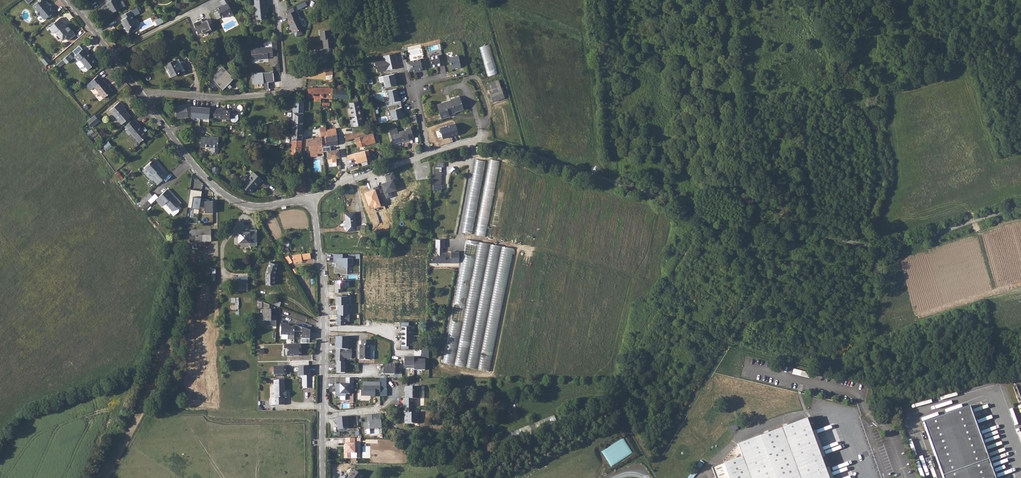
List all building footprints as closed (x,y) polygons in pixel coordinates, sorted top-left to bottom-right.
[(33,6),(36,9),(36,12),(38,15),(40,15),(44,20),(55,11),(51,6),(49,8),(47,5),(48,4),(44,0),(42,0),(38,3),(37,2),(33,6)] [(109,2),(107,4),(112,13),(126,6),(123,1),(119,3),(117,0),(107,0),(109,2)] [(221,0),(223,4),(223,3),(224,4),(221,6),(220,5),(216,7),(218,10),(214,13),(217,18),(221,16),(222,17),(233,12),(228,3),(230,1),(230,0),(221,0)] [(256,20),(258,19),(266,18),(265,9),(266,9),(266,5),(265,5),(264,0),(254,0),(256,20)] [(137,7),(122,16),(123,19),(122,20),(125,27),(125,29),(126,31),(129,32),(130,33),(138,29),(136,24),(132,16),(131,15),(134,14),(135,15),(140,12),(137,7)] [(288,14),(287,14),(289,20),(288,20),(296,37),(303,34),(301,29),(303,28),(295,10),(294,11),(288,14)] [(56,32),(59,35),(61,34),(65,39),(66,38),(68,41),(75,35),(69,27),(67,27),(67,28),(64,25),(66,24),(61,18),(54,23),(54,24),(49,28),(54,34),(56,32)] [(197,19),(193,21),(199,34),(203,32),(202,30),(206,29),(207,31),(211,29),(207,20),(203,22),(202,20),(198,21),(197,19)] [(323,42),(324,48),(320,55),(328,59),(331,53),(329,51),(329,48),(334,47),(332,38),(335,38),(334,30),(332,29),(329,30),(329,29),(319,30),(321,40),(322,39),(323,42)] [(487,76),(497,74),(492,44),(481,46),(487,76)] [(75,55),(74,57),(78,61),(79,60),(88,70),(96,63),(93,58),(92,59),(87,53),(87,54),(83,49),(82,50),(78,46),(72,51),(75,55)] [(273,52),(272,47),(251,49),(252,60),(268,58),(268,57),(273,56),(273,52)] [(396,52),(383,55),(384,58),(376,60),(378,70),(386,68),(386,69),(397,67),(398,66),(396,57),(397,57),(396,52)] [(62,60),(65,64),(72,58),(69,54),(62,60)] [(441,66),(445,65),(443,55),(439,56),(439,55),(430,57),(432,67),(441,65),(441,66)] [(458,55),(449,57),(451,69),(461,67),(458,55)] [(46,56),(41,60),(45,66),(50,62),(46,56)] [(423,68),(426,67),(424,57),(406,61),(409,72),(416,70),(418,69),(418,70),(423,69),(423,68)] [(176,60),(166,66),(172,77),(182,71),(176,60)] [(232,65),(227,70),(234,78),(237,75),(235,73),(237,71),(232,65)] [(212,78),(223,89),(234,78),(227,70),(223,67),(212,78)] [(395,73),(379,76),(380,82),(384,81),(386,86),(397,84),(396,80),(395,77),(396,77),(395,73)] [(86,86),(88,88),(92,85),(94,87),(103,98),(112,91),(103,80),(102,80),(98,76),(86,86)] [(487,84),(493,102),(505,98),(499,80),(487,84)] [(321,88),(308,88),(308,97),(332,98),(333,88),(321,88)] [(333,88),(332,98),(349,99),(353,119),(354,126),(363,125),(361,114),(362,114),(362,113),(363,111),(362,110),(361,109),(360,109),(357,96),(350,97),(350,89),(333,88)] [(397,88),(388,90),(390,100),(385,101),(386,107),(389,106),(401,103),(401,99),(399,100),(397,88)] [(437,105),(441,119),(450,116),(449,115),(449,113),(451,112),(451,113),(455,112),(464,109),(460,96),(450,99),(451,100),(437,105)] [(293,119),(292,130),(302,130),(304,100),(294,100),(293,112),(293,119)] [(120,101),(109,110),(121,124),(130,116),(123,108),(125,106),(120,101)] [(401,103),(389,106),(392,120),(403,117),(402,111),(403,111),(401,103)] [(191,106),(191,104),(176,106),(178,118),(192,116),(191,106)] [(209,119),(210,107),(191,106),(192,116),(192,117),(209,119)] [(221,108),(217,108),(213,112),(214,118),(222,118),(222,119),(231,118),(235,118),(235,115),(235,110),(226,110),(222,110),(221,108)] [(90,118),(87,121),(92,127),(99,120),(94,115),(90,118)] [(128,128),(126,131),(129,135),(131,133),(139,143),(147,136),(142,130),(143,129),(139,126),(140,125),(136,121),(134,123),(128,128)] [(393,144),(402,142),(402,140),(404,139),(405,141),(410,139),(409,138),(414,137),(411,127),(406,128),(406,130),(398,132),(397,128),(395,127),(390,128),(389,130),(393,144)] [(327,135),(322,136),(323,147),(330,146),(338,145),(336,128),(326,130),(327,135)] [(302,130),(292,130),(291,156),(294,156),(294,159),(298,159),(298,152),(301,152),(302,140),(302,130)] [(355,138),(358,147),(376,142),(374,133),(365,135),(355,138)] [(306,139),(306,146),(310,146),(310,153),(318,153),(324,153),(323,152),(323,147),(322,136),(321,136),(306,139)] [(201,137),(200,146),(212,147),(212,152),(213,154),(217,154),(219,153),(219,147),(218,147),(219,137),(210,137),(201,137)] [(328,151),(329,163),(337,163),(336,158),(340,158),(339,150),(331,151),(330,146),(323,147),(323,152),(328,151)] [(348,155),(349,159),(356,157),(358,162),(368,160),(367,156),(371,155),(369,149),(348,155)] [(476,159),(463,232),(473,234),(486,161),(476,159)] [(489,159),(478,235),(488,236),(499,160),(489,159)] [(153,160),(145,168),(152,176),(150,178),(157,185),(167,175),(153,160)] [(433,167),(433,184),(441,184),(441,167),(433,167)] [(145,168),(142,170),(150,178),(152,176),(145,168)] [(254,172),(242,185),(250,193),(259,182),(260,183),(263,180),(254,172)] [(304,173),(297,174),(298,184),(305,183),(304,173)] [(167,189),(156,200),(162,206),(165,203),(172,211),(177,207),(181,204),(167,189)] [(149,192),(138,203),(141,206),(148,200),(153,196),(149,192)] [(148,200),(141,206),(144,210),(151,204),(148,200)] [(172,211),(170,213),(173,216),(179,211),(179,209),(177,207),(172,211)] [(356,230),(355,226),(354,212),(345,213),(347,231),(356,230)] [(211,230),(189,230),(189,242),(211,241),(211,230)] [(246,232),(239,232),(239,243),(250,242),(251,242),(251,245),(257,245),(256,230),(249,230),(249,232),(246,232)] [(431,257),(431,263),(437,263),(437,261),(445,261),(445,263),(450,263),(450,261),(456,261),(456,252),(450,252),(451,257),(445,257),(445,253),(442,253),(441,247),(443,247),(443,239),(435,239),(435,247),(436,247),(437,257),(431,257)] [(466,239),(444,362),(490,371),(512,248),(466,239)] [(293,262),(295,262),(302,261),(302,259),(310,258),(310,253),(292,255),(293,262)] [(341,254),(333,254),(333,263),(335,263),(335,266),(334,266),(334,273),(339,273),(340,274),(346,274),(346,264),(352,264),(352,258),(341,258),(341,254)] [(270,262),(266,273),(266,285),(274,285),(274,274),(277,265),(270,262)] [(344,280),(334,280),(334,292),(341,292),(341,288),(345,288),(344,280)] [(190,296),(185,314),(189,315),(194,298),(190,296)] [(335,296),(335,304),(337,304),(346,304),(346,296),(335,296)] [(269,304),(262,302),(262,309),(262,321),(266,321),(266,323),(271,323),(271,309),(269,309),(269,304)] [(346,304),(337,304),(337,310),(335,310),(335,315),(347,315),(347,304),(346,304)] [(335,315),(335,324),(345,325),(345,321),(349,321),(349,314),(347,315),(335,315)] [(409,322),(400,322),(400,330),(401,331),(401,340),(400,340),(400,349),(409,349),(409,345),(411,345),(411,326),(409,326),(409,322)] [(289,339),(295,340),(295,331),(295,327),(290,326),(286,326),(286,324),(282,324),(282,335),(289,335),(289,339)] [(295,327),(295,331),(303,332),(303,344),(311,344),(311,341),(312,331),(296,325),(295,327)] [(348,349),(348,337),(336,337),(336,343),(337,345),(336,349),(348,349)] [(361,345),(359,345),(359,360),(370,359),(374,359),(374,352),(370,352),(370,344),(372,345),(372,340),(361,340),(361,345)] [(302,344),(285,344),(285,350),(288,349),(288,356),(300,356),(300,354),(302,352),(302,344)] [(336,349),(335,353),(336,353),(336,356),(335,357),(335,361),(344,362),(344,358),(351,358),(352,350),(348,349),(336,349)] [(414,357),(404,357),(404,369),(414,369),(414,357)] [(414,369),(414,371),(425,371),(425,360),(418,360),(418,357),(414,357),(414,369)] [(336,373),(344,373),(344,362),(335,361),(335,366),(336,366),(336,373)] [(383,363),(383,375),(395,375),(395,364),(383,363)] [(286,374),(286,366),(273,367),(274,374),(286,374)] [(297,366),(298,376),(302,376),(311,375),(310,371),(309,371),(309,366),(297,366)] [(311,375),(302,376),(302,388),(310,388),(311,375)] [(353,385),(353,378),(345,378),(345,384),(335,384),(335,396),(345,397),(345,394),(349,394),(349,384),(353,385)] [(271,404),(278,404),(278,398),(284,398),(286,398),(286,391),(284,391),(284,380),(274,380),(274,398),(271,398),(271,404)] [(379,391),(380,383),(363,382),(363,390),(361,390),(361,396),(370,396),(370,397),(375,397),(375,391),(379,391)] [(403,398),(403,408),(414,408),(414,399),(419,399),(419,387),(405,386),(405,398),(403,398)] [(952,411),(967,405),(966,402),(950,408),(952,411)] [(969,406),(969,405),(923,422),(943,477),(995,477),(969,406)] [(414,408),(403,408),(403,413),(405,413),(405,424),(418,424),(418,413),(414,413),(414,408)] [(363,423),(363,429),(380,428),(380,421),(371,421),(371,415),(366,415),(366,423),(363,423)] [(347,417),(335,418),(335,422),(336,422),(337,430),(349,428),(347,417)] [(712,467),(716,477),(829,477),(826,470),(829,469),(828,466),(831,465),(827,456),(825,457),(822,458),(812,431),(807,418),(790,425),(789,422),(783,424),(784,427),(738,444),(742,456),(712,467)] [(349,477),(360,477),(362,475),(354,469),(352,473),(352,474),(349,477)]
